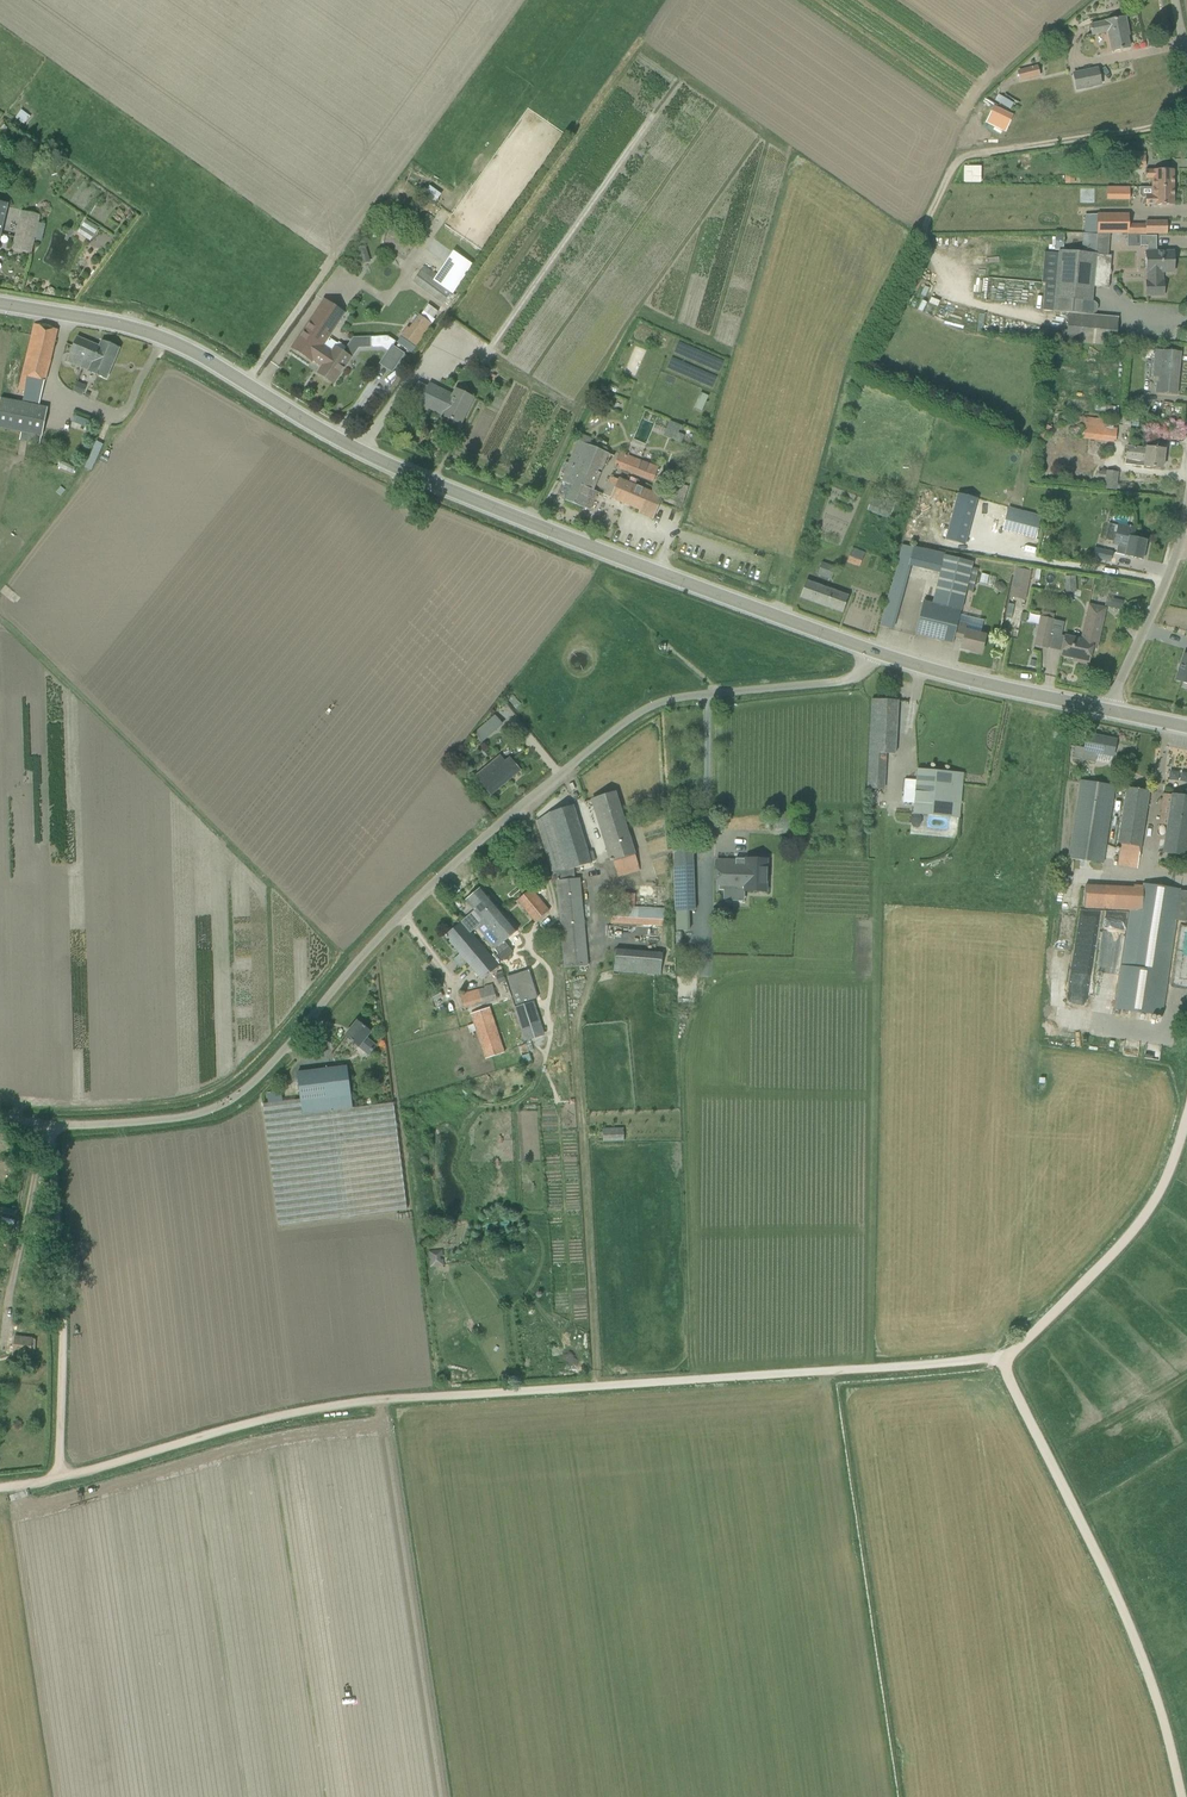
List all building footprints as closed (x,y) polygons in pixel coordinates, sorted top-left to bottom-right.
[(1112,52),(1129,48),(1126,32),(1128,31),(1125,18),(1106,22),(1090,26),(1092,35),(1108,32),(1112,52)] [(1073,83),(1075,88),(1076,92),(1102,86),(1098,67),(1075,72),(1077,82),(1073,83)] [(1020,82),(1031,79),(1028,69),(1018,72),(1020,82)] [(998,95),(995,101),(1010,107),(1013,101),(998,95)] [(1013,116),(994,107),(986,123),(1005,132),(1013,116)] [(22,148),(31,155),(37,147),(27,140),(22,148)] [(1129,159),(1125,159),(1125,167),(1129,167),(1145,167),(1145,159),(1130,159),(1129,159)] [(964,166),(964,182),(982,182),(982,166),(964,166)] [(1152,188),(1173,188),(1173,170),(1154,170),(1154,171),(1146,171),(1146,179),(1152,179),(1152,188)] [(1066,184),(1075,185),(1075,175),(1066,175),(1066,184)] [(441,195),(430,186),(424,194),(436,203),(441,195)] [(1131,200),(1131,187),(1107,186),(1107,199),(1131,200)] [(1155,206),(1173,205),(1173,188),(1152,188),(1139,188),(1139,196),(1142,198),(1146,198),(1146,205),(1155,205),(1155,206)] [(8,204),(0,202),(0,239),(8,204)] [(22,212),(13,249),(31,253),(40,216),(22,212)] [(1098,214),(1098,233),(1128,233),(1128,214),(1098,214)] [(91,240),(99,227),(87,219),(78,232),(91,240)] [(1146,234),(1167,234),(1167,222),(1146,222),(1146,225),(1136,225),(1136,235),(1146,235),(1146,234)] [(1085,254),(1095,255),(1097,234),(1087,234),(1085,254)] [(1063,249),(1064,236),(1057,235),(1056,248),(1063,249)] [(371,263),(366,246),(356,249),(361,266),(371,263)] [(1095,255),(1085,254),(1059,251),(1053,312),(1068,314),(1066,341),(1116,345),(1118,320),(1119,320),(1119,319),(1091,317),(1091,314),(1093,314),(1095,313),(1096,311),(1097,306),(1096,304),(1094,303),(1092,302),(1093,287),(1109,289),(1110,275),(1109,275),(1109,271),(1110,271),(1112,256),(1108,256),(1095,255)] [(1164,281),(1162,281),(1157,281),(1157,272),(1174,272),(1174,252),(1146,252),(1145,273),(1147,273),(1147,282),(1145,282),(1145,297),(1165,297),(1164,281)] [(451,294),(421,271),(413,282),(443,305),(444,303),(448,306),(455,296),(451,293),(451,294)] [(324,300),(291,348),(312,362),(313,361),(322,367),(318,374),(333,384),(351,358),(349,356),(352,352),(346,349),(343,352),(335,347),(338,344),(329,338),(345,314),(324,300)] [(419,315),(409,328),(407,327),(400,336),(403,338),(416,348),(432,325),(419,315)] [(34,325),(22,376),(45,381),(57,330),(34,325)] [(383,337),(351,336),(351,348),(373,348),(373,342),(383,342),(383,337)] [(102,341),(100,347),(77,337),(67,362),(89,372),(107,379),(120,348),(102,341)] [(392,345),(379,365),(392,374),(405,354),(392,345)] [(1177,396),(1180,355),(1181,352),(1155,350),(1152,377),(1159,378),(1158,394),(1177,396)] [(82,396),(87,386),(77,382),(73,392),(82,396)] [(429,384),(419,404),(443,416),(460,425),(473,398),(456,390),(453,396),(429,384)] [(708,396),(701,393),(698,399),(706,403),(708,396)] [(0,401),(0,429),(42,437),(48,408),(1,398),(0,401)] [(1105,420),(1076,416),(1075,425),(1084,426),(1082,439),(1115,443),(1117,429),(1113,428),(1114,422),(1105,421),(1105,420)] [(681,443),(684,435),(679,433),(682,425),(669,420),(663,435),(681,443)] [(1044,445),(1051,429),(1045,425),(1037,442),(1044,445)] [(584,433),(580,439),(588,444),(592,438),(584,433)] [(571,486),(565,501),(583,508),(606,453),(579,441),(569,464),(566,463),(562,474),(565,476),(562,482),(571,486)] [(1162,469),(1164,450),(1147,448),(1146,449),(1127,447),(1125,459),(1126,459),(1125,465),(1144,467),(1162,469)] [(620,468),(629,472),(634,459),(625,455),(620,468)] [(658,468),(634,459),(629,472),(653,482),(658,468)] [(1116,490),(1118,473),(1106,472),(1105,489),(1116,490)] [(643,502),(658,509),(663,497),(635,485),(629,482),(619,478),(614,489),(609,487),(607,491),(613,493),(610,498),(640,511),(643,502)] [(957,494),(945,539),(965,545),(978,499),(957,494)] [(867,511),(889,520),(896,504),(873,495),(867,511)] [(1009,506),(1003,530),(1037,538),(1043,515),(1009,506)] [(1146,541),(1133,538),(1136,528),(1119,524),(1116,535),(1114,545),(1127,548),(1125,556),(1142,560),(1142,559),(1144,559),(1146,551),(1144,551),(1146,541)] [(1058,537),(1049,538),(1050,549),(1059,548),(1058,537)] [(865,553),(853,548),(847,563),(859,568),(865,553)] [(1110,562),(1112,553),(1095,549),(1093,557),(1110,562)] [(817,575),(831,580),(836,568),(822,563),(817,575)] [(1026,601),(1028,591),(1031,572),(1016,569),(1011,598),(1026,601)] [(1075,579),(1066,580),(1065,580),(1066,593),(1077,592),(1076,579),(1075,579)] [(806,581),(800,598),(843,613),(849,596),(806,581)] [(1115,601),(1114,608),(1121,610),(1123,603),(1115,601)] [(954,638),(958,621),(961,611),(933,604),(923,602),(915,635),(953,644),(954,638)] [(1082,640),(1065,637),(1061,656),(1078,660),(1078,662),(1088,664),(1093,643),(1097,644),(1104,611),(1089,608),(1082,640)] [(1054,619),(1041,617),(1035,646),(1047,648),(1051,633),(1061,636),(1062,632),(1051,630),(1054,619)] [(961,649),(981,653),(985,636),(966,631),(968,623),(958,621),(954,638),(964,640),(961,649)] [(1175,681),(1186,685),(1186,654),(1184,653),(1175,681)] [(895,755),(898,701),(872,699),(867,789),(884,790),(886,754),(895,755)] [(483,741),(502,725),(495,717),(476,733),(483,741)] [(1065,740),(1067,731),(1055,728),(1053,738),(1065,740)] [(1113,756),(1116,741),(1087,735),(1084,749),(1075,747),(1072,759),(1094,763),(1096,753),(1113,756)] [(512,778),(520,771),(509,759),(505,762),(500,756),(476,777),(491,795),(508,781),(507,780),(511,777),(512,778)] [(913,814),(960,818),(962,787),(963,774),(917,770),(916,781),(905,780),(904,791),(915,792),(913,814)] [(1069,858),(1102,864),(1115,786),(1081,781),(1069,858)] [(1149,791),(1127,788),(1117,848),(1120,848),(1118,861),(1138,864),(1149,791)] [(639,867),(616,793),(594,799),(602,828),(600,829),(610,862),(613,861),(617,874),(639,867)] [(1186,856),(1186,849),(1186,797),(1172,795),(1163,853),(1186,856)] [(588,853),(573,806),(575,806),(574,805),(573,805),(573,806),(550,813),(537,821),(554,875),(557,874),(565,968),(588,966),(580,879),(575,879),(574,869),(591,864),(591,863),(595,861),(592,852),(588,853)] [(673,851),(674,875),(674,876),(694,875),(693,851),(673,851)] [(766,892),(767,860),(746,859),(745,862),(740,862),(740,861),(736,861),(736,863),(720,863),(719,891),(735,891),(735,894),(745,894),(745,891),(766,892)] [(1122,967),(1115,1009),(1161,1016),(1166,984),(1168,974),(1176,920),(1186,922),(1186,892),(1181,891),(1181,890),(1142,886),(1142,891),(1134,890),(1131,910),(1122,967)] [(512,952),(504,942),(517,931),(481,888),(466,900),(474,911),(468,917),(462,922),(470,931),(476,926),(496,950),(499,954),(497,956),(502,961),(512,952)] [(549,911),(531,889),(517,901),(535,923),(549,911)] [(664,911),(612,908),(611,922),(663,925),(664,911)] [(1075,944),(1096,947),(1101,913),(1080,910),(1075,944)] [(462,922),(461,922),(445,936),(460,954),(453,960),(461,969),(468,963),(482,980),(499,966),(470,931),(462,922)] [(1180,926),(1174,986),(1186,988),(1186,926),(1180,926)] [(616,949),(615,972),(663,974),(664,951),(616,949)] [(514,1000),(516,1005),(537,998),(528,971),(507,978),(514,1000)] [(495,976),(498,985),(506,982),(503,974),(495,976)] [(430,995),(434,1003),(444,998),(439,989),(430,995)] [(478,990),(460,996),(464,1008),(482,1003),(478,990)] [(515,1008),(525,1041),(544,1035),(541,1027),(533,1002),(516,1007),(515,1008)] [(504,1053),(489,1008),(471,1014),(486,1059),(504,1053)] [(357,1022),(346,1036),(359,1047),(369,1055),(376,1047),(366,1038),(370,1032),(357,1022)] [(263,1104),(265,1119),(279,1226),(407,1210),(393,1103),(352,1108),(350,1092),(347,1066),(298,1073),(301,1099),(283,1101),(282,1092),(267,1094),(268,1103),(263,1104)] [(603,1129),(603,1136),(603,1141),(624,1141),(623,1128),(603,1129)] [(6,1176),(10,1156),(0,1154),(0,1175),(6,1176)] [(430,1267),(444,1265),(444,1259),(441,1260),(440,1257),(443,1256),(443,1251),(429,1252),(429,1258),(431,1258),(431,1261),(429,1261),(430,1267)] [(32,1338),(15,1336),(13,1354),(30,1356),(32,1338)]
